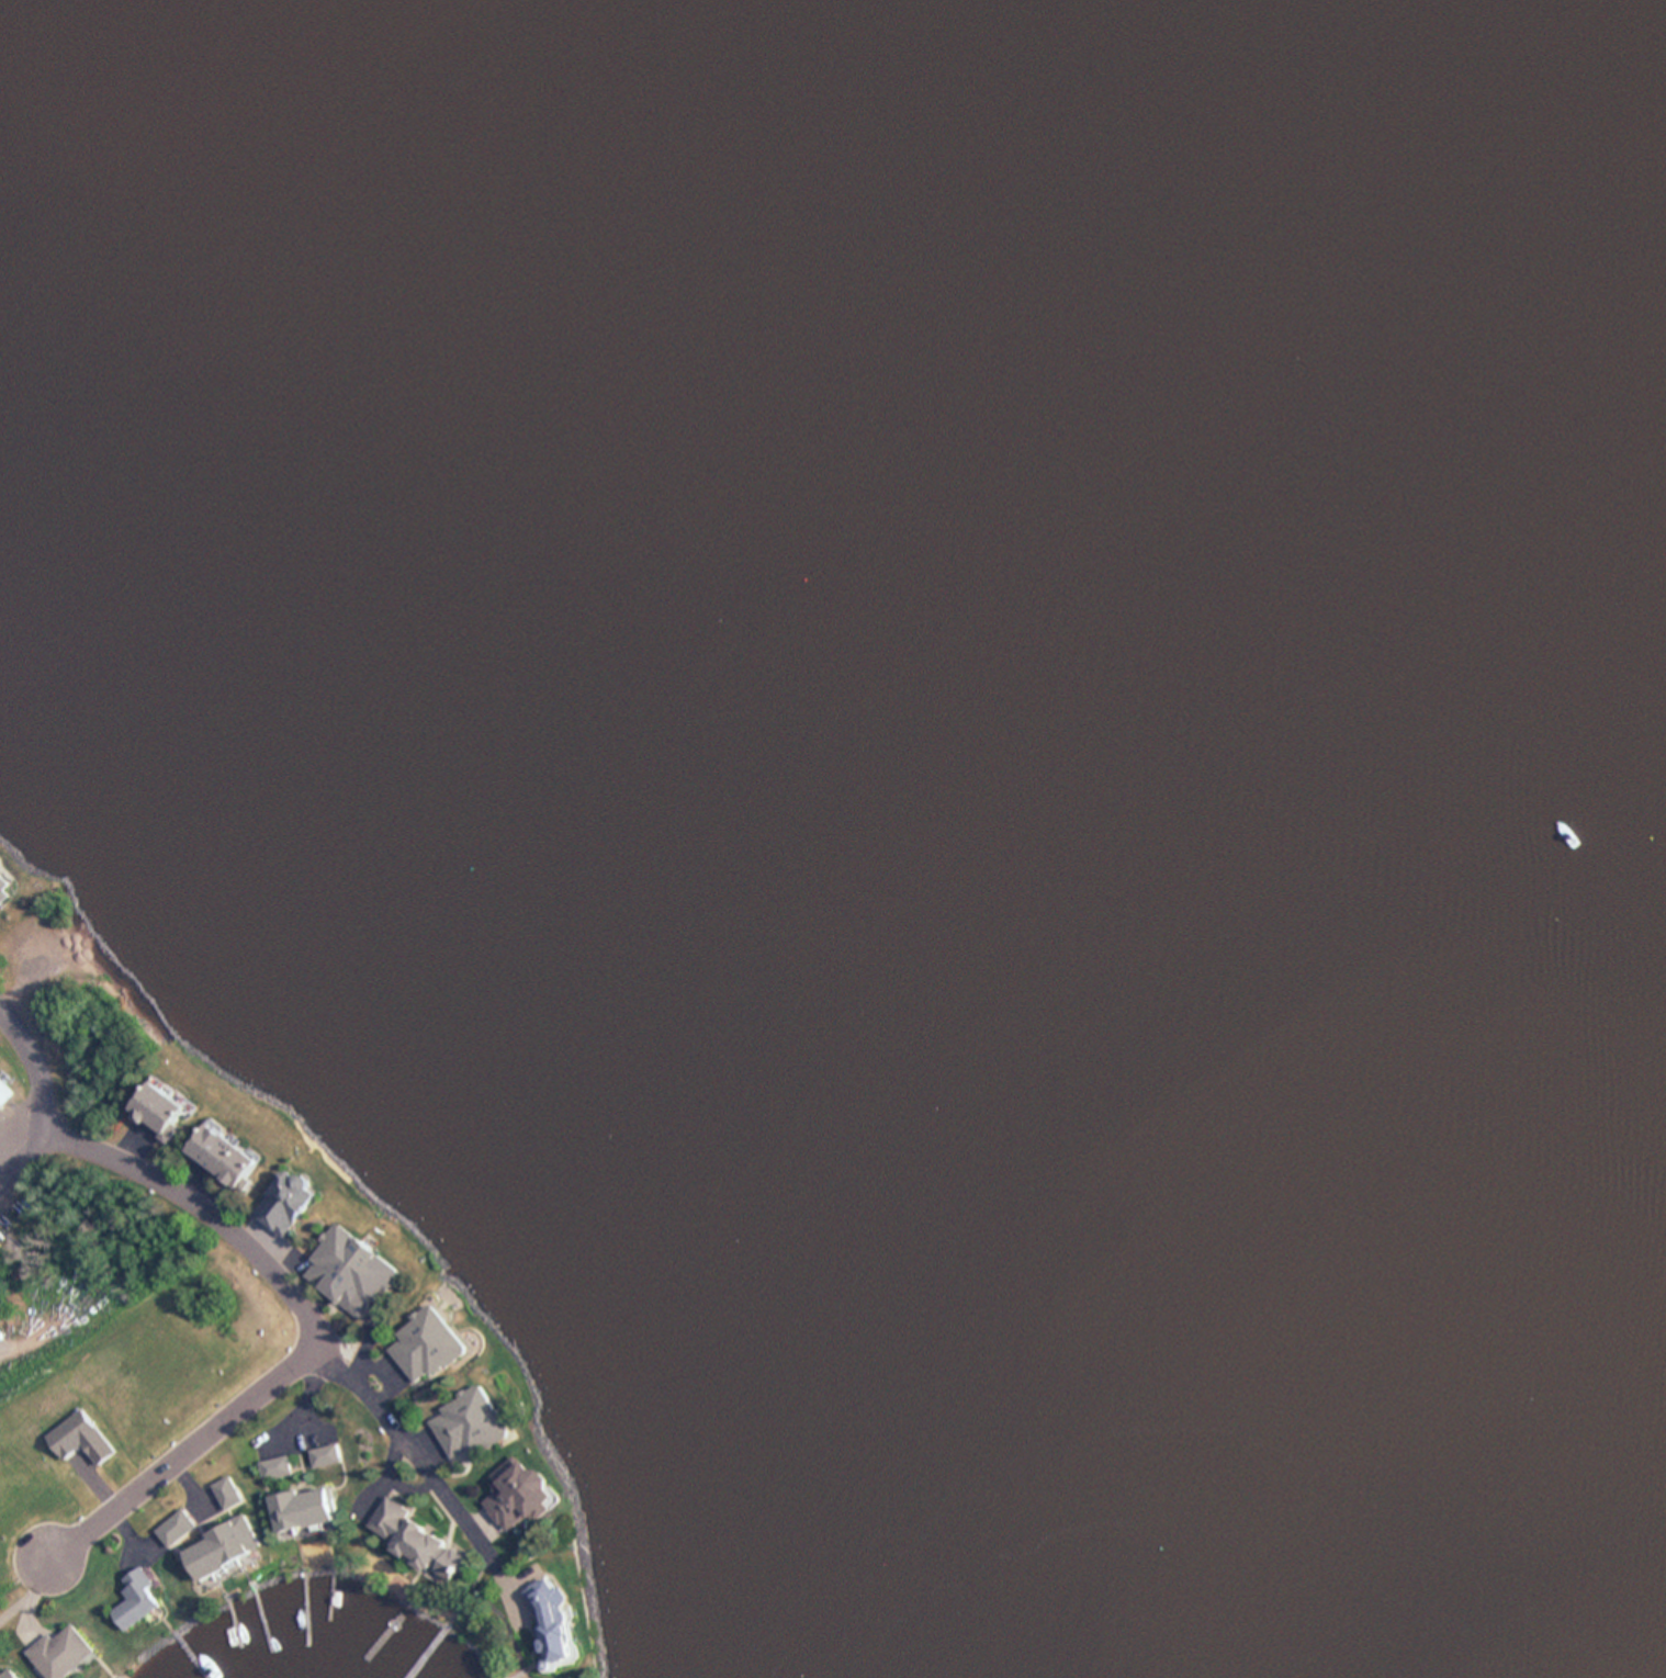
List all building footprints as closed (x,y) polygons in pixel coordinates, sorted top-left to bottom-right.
[(143,1080),(122,1105),(127,1111),(125,1114),(134,1122),(137,1118),(143,1122),(164,1096),(143,1080)] [(10,1099),(0,1089),(0,1109),(10,1099)] [(164,1096),(179,1108),(166,1125),(172,1130),(162,1142),(154,1135),(156,1133),(143,1122),(164,1096)] [(202,1120),(179,1148),(196,1162),(219,1135),(202,1120)] [(219,1135),(235,1147),(214,1175),(196,1162),(219,1135)] [(235,1147),(252,1161),(232,1189),(214,1175),(235,1147)] [(252,1214),(282,1236),(313,1194),(304,1186),(303,1180),(294,1172),(286,1173),(283,1171),(274,1172),(275,1176),(262,1194),(266,1196),(252,1214)] [(354,1238),(334,1220),(318,1240),(322,1242),(309,1258),(316,1263),(306,1275),(317,1284),(354,1238)] [(354,1238),(317,1284),(335,1302),(337,1298),(373,1252),(354,1238)] [(373,1252),(399,1272),(385,1290),(382,1287),(359,1317),(337,1298),(373,1252)] [(399,1363),(389,1350),(402,1339),(396,1332),(429,1304),(447,1324),(399,1363)] [(399,1363),(447,1324),(465,1345),(430,1376),(427,1371),(415,1381),(399,1363)] [(440,1440),(429,1421),(443,1412),(439,1405),(479,1383),(494,1410),(440,1440)] [(440,1440),(494,1410),(506,1433),(466,1455),(464,1450),(450,1457),(440,1440)] [(325,1446),(337,1443),(342,1463),(329,1465),(325,1446)] [(308,1450),(314,1469),(329,1465),(325,1446),(308,1450)] [(489,1475),(513,1453),(525,1467),(530,1467),(539,1479),(538,1486),(545,1494),(525,1518),(521,1514),(506,1530),(499,1522),(497,1524),(487,1512),(489,1510),(483,1502),(494,1493),(489,1487),(495,1482),(489,1475)] [(275,1457),(289,1455),(293,1474),(280,1476),(275,1457)] [(275,1457),(280,1476),(266,1479),(261,1461),(275,1457)] [(212,1484),(218,1498),(238,1488),(232,1474),(212,1484)] [(306,1490),(314,1524),(331,1520),(323,1487),(306,1490)] [(238,1488),(244,1499),(224,1509),(218,1498),(238,1488)] [(294,1494),(294,1490),(279,1493),(284,1527),(301,1523),(294,1494)] [(306,1490),(294,1494),(301,1523),(301,1527),(314,1524),(306,1490)] [(279,1493),(266,1495),(272,1530),(284,1527),(279,1493)] [(386,1495),(367,1527),(390,1542),(384,1549),(420,1573),(426,1565),(447,1579),(461,1554),(441,1542),(442,1540),(408,1518),(413,1511),(386,1495)] [(181,1508),(168,1518),(182,1536),(195,1525),(181,1508)] [(219,1523),(245,1511),(261,1544),(237,1556),(219,1523)] [(168,1518),(155,1529),(168,1547),(182,1536),(168,1518)] [(207,1535),(205,1531),(219,1523),(237,1556),(223,1564),(207,1535)] [(194,1543),(207,1535),(223,1564),(225,1566),(211,1574),(194,1543)] [(194,1543),(211,1574),(193,1584),(177,1552),(194,1543)] [(105,1612),(120,1632),(160,1602),(150,1588),(157,1583),(143,1563),(122,1577),(127,1585),(121,1589),(126,1597),(105,1612)] [(537,1578),(520,1590),(528,1600),(532,1624),(529,1625),(531,1636),(529,1640),(530,1647),(536,1653),(538,1660),(561,1657),(555,1633),(558,1633),(555,1619),(551,1619),(547,1595),(537,1578)] [(38,1677),(47,1677),(87,1649),(67,1622),(46,1637),(42,1632),(18,1649),(38,1677)]
